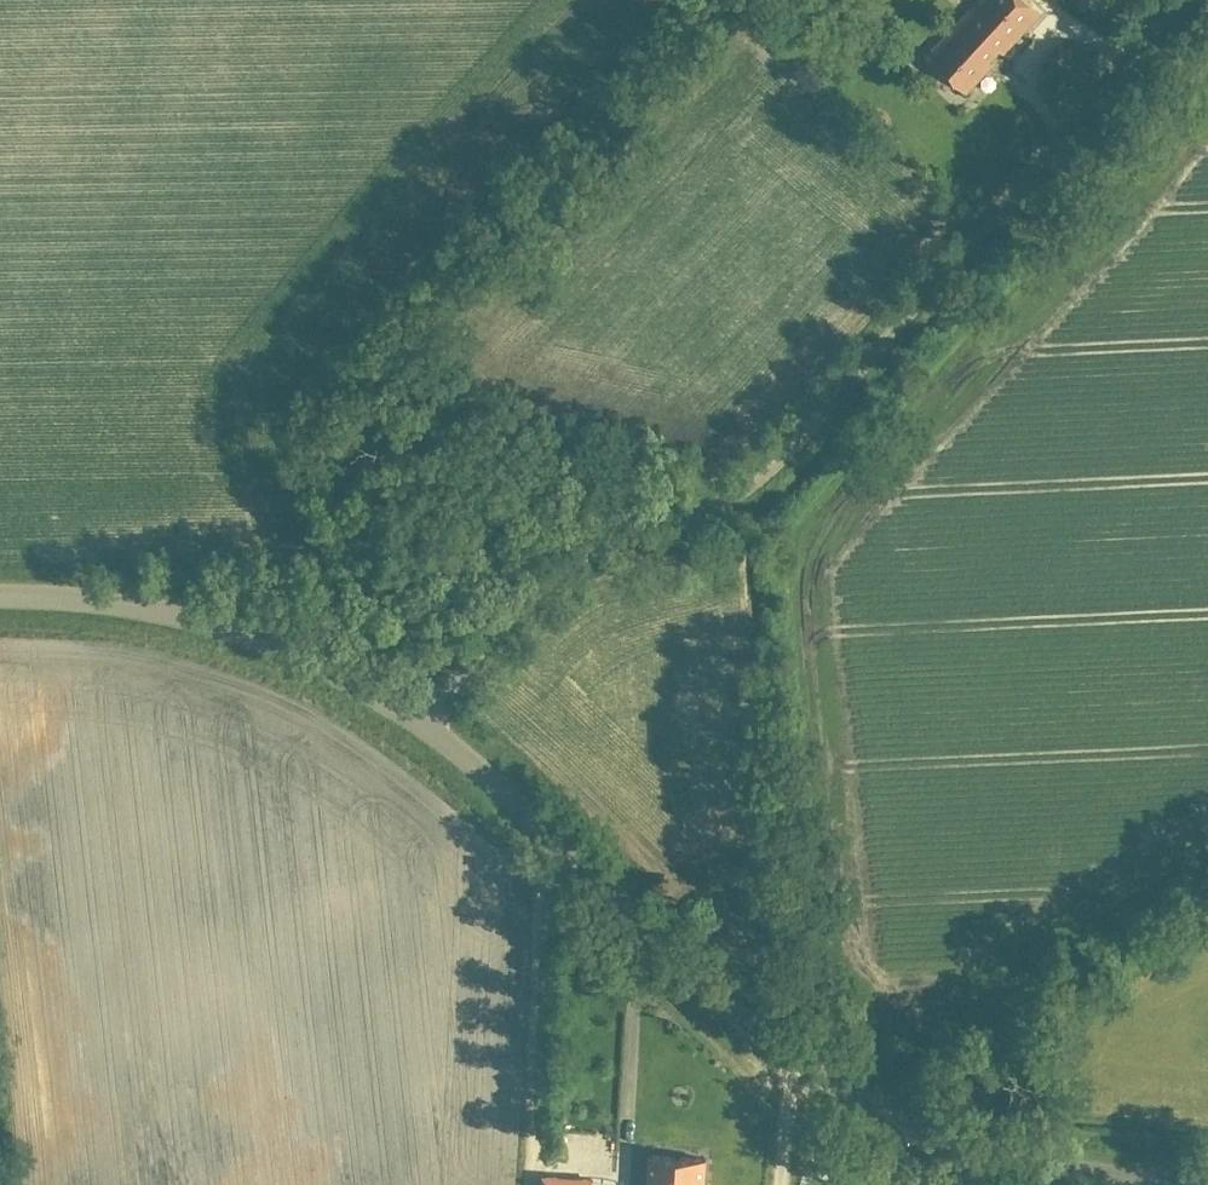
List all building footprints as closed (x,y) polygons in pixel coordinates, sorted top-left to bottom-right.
[(1037,16),(1020,0),(980,0),(924,60),(963,96),(991,66),(984,59),(992,49),(1000,56),(1037,16)] [(999,1089),(1002,1069),(986,1066),(983,1086),(999,1089)] [(705,1161),(647,1157),(645,1184),(703,1184),(705,1161)]
